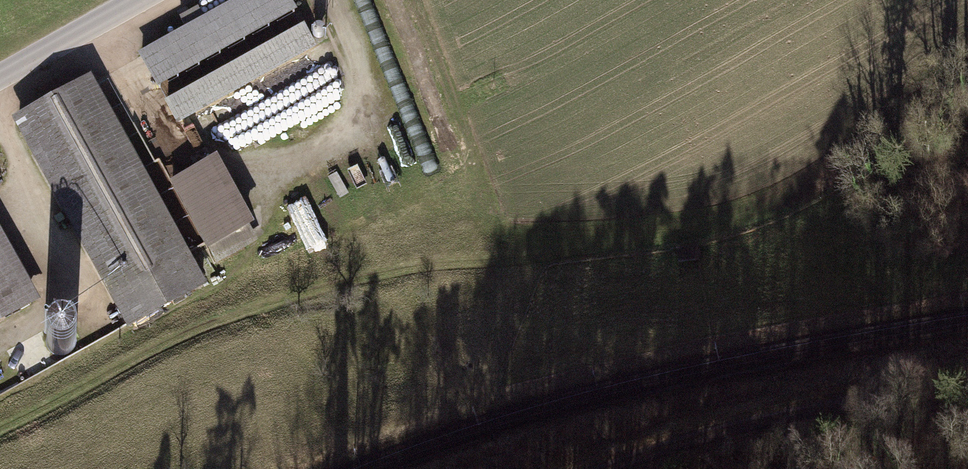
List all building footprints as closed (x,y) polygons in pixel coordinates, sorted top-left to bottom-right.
[(141,55),(159,88),(295,13),(287,0),(241,0),(141,55)] [(302,27),(167,102),(178,122),(313,47),(302,27)] [(203,284),(92,83),(19,123),(129,324),(203,284)] [(218,161),(172,186),(204,245),(207,243),(216,260),(252,240),(243,223),(250,220),(218,161)] [(38,296),(0,226),(0,317),(38,296)]
